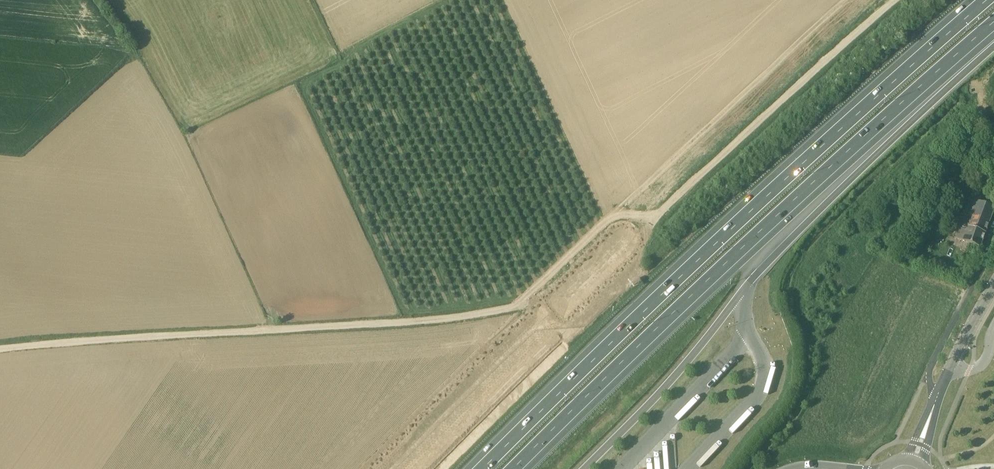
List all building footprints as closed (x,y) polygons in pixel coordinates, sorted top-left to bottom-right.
[(955,238),(980,247),(993,210),(993,207),(969,198),(955,238)]
